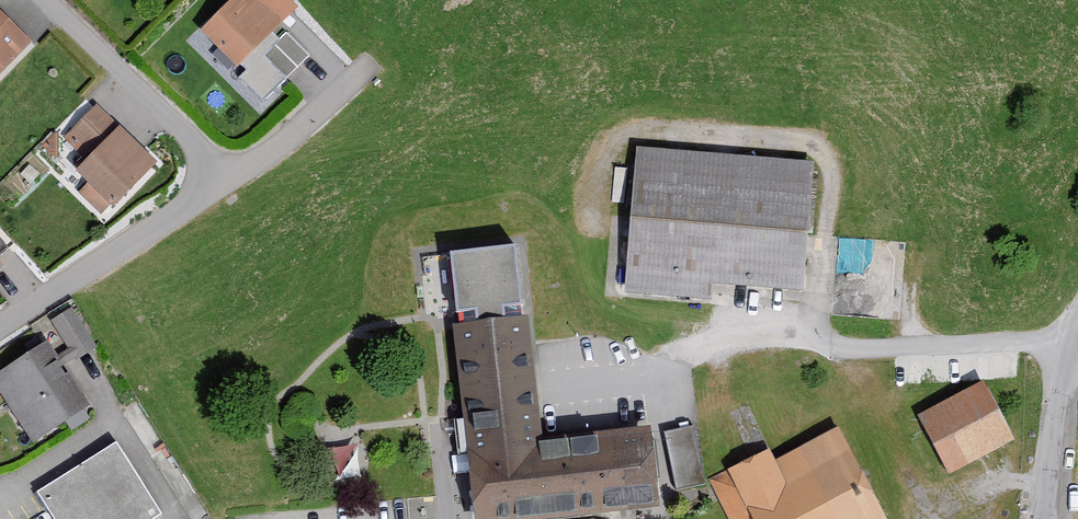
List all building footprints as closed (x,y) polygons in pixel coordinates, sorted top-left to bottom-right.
[(258,0),(238,0),(204,36),(242,72),(286,27),(258,0)] [(0,14),(0,79),(33,46),(0,14)] [(121,135),(97,110),(68,138),(92,162),(80,173),(98,191),(86,203),(100,218),(113,205),(119,210),(162,168),(125,131),(121,135)] [(817,164),(640,152),(629,298),(714,304),(716,288),(808,294),(817,164)] [(657,429),(550,442),(534,320),(516,322),(514,312),(532,310),(525,251),(460,259),(467,316),(486,313),(487,325),(456,329),(480,518),(576,518),(667,508),(657,429)] [(72,312),(52,323),(75,363),(95,352),(72,312)] [(49,345),(0,377),(0,396),(33,447),(91,410),(49,345)] [(1017,441),(990,386),(925,417),(952,473),(1017,441)] [(694,430),(667,435),(678,491),(705,486),(694,430)] [(843,432),(780,463),(774,452),(712,482),(730,518),(887,518),(843,432)] [(122,446),(39,495),(54,518),(165,518),(122,446)]
